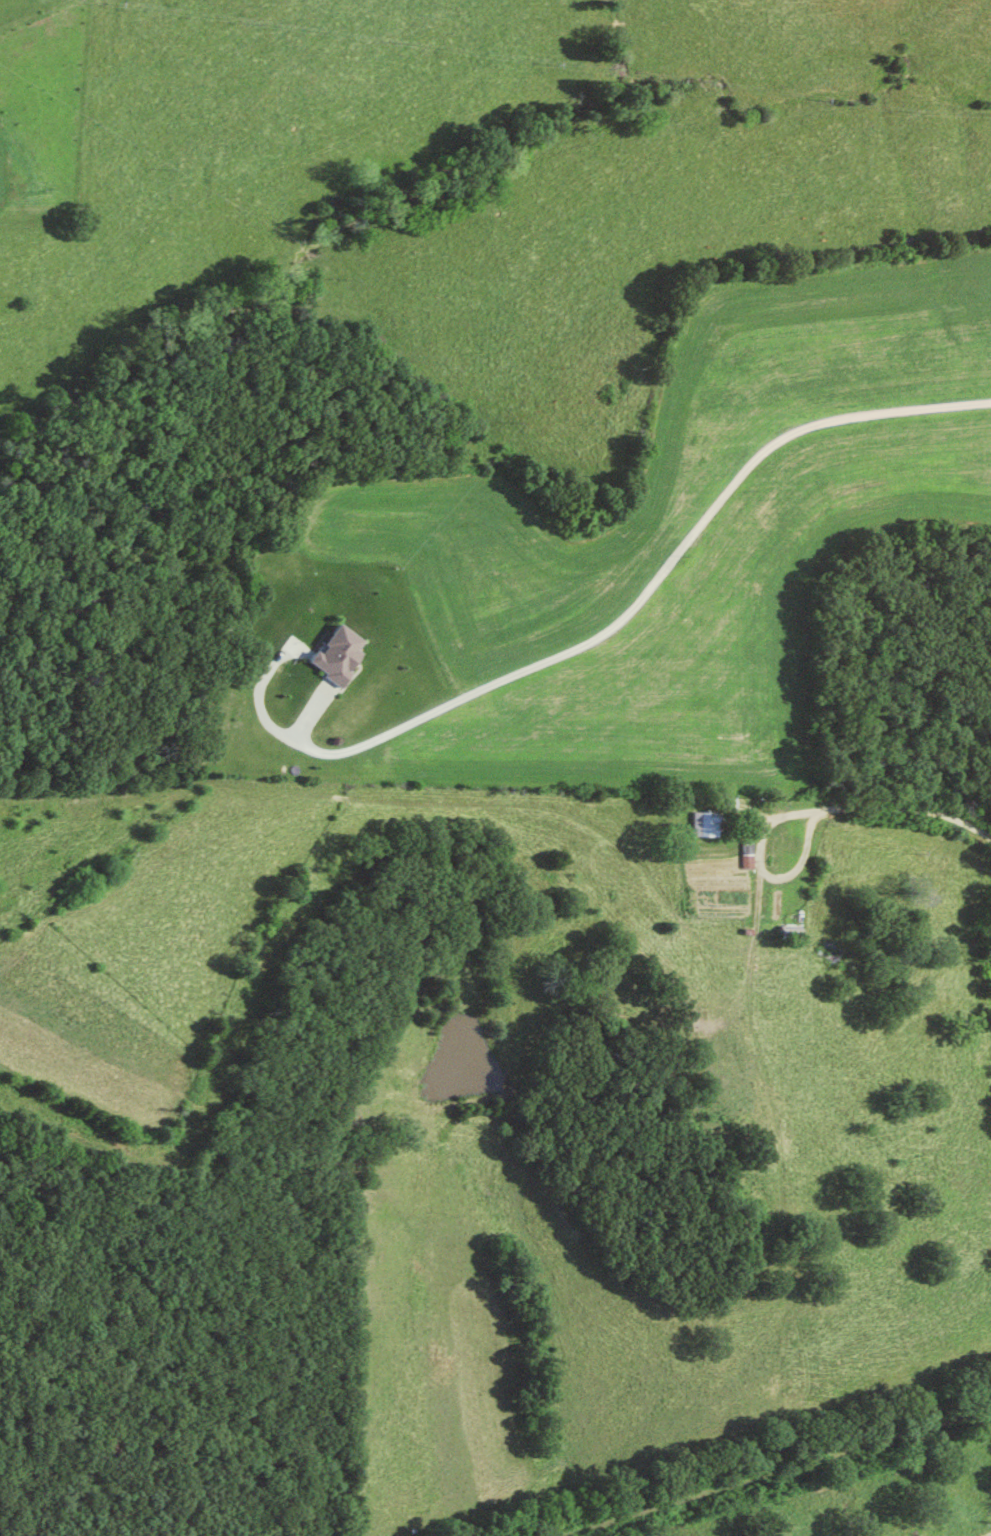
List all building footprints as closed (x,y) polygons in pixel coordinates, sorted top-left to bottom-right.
[(717,813),(691,813),(691,838),(717,838),(717,813)] [(740,868),(751,868),(751,842),(740,842),(740,868)] [(776,941),(797,941),(797,927),(776,927),(776,941)] [(837,952),(822,944),(815,956),(830,964),(837,952)]
